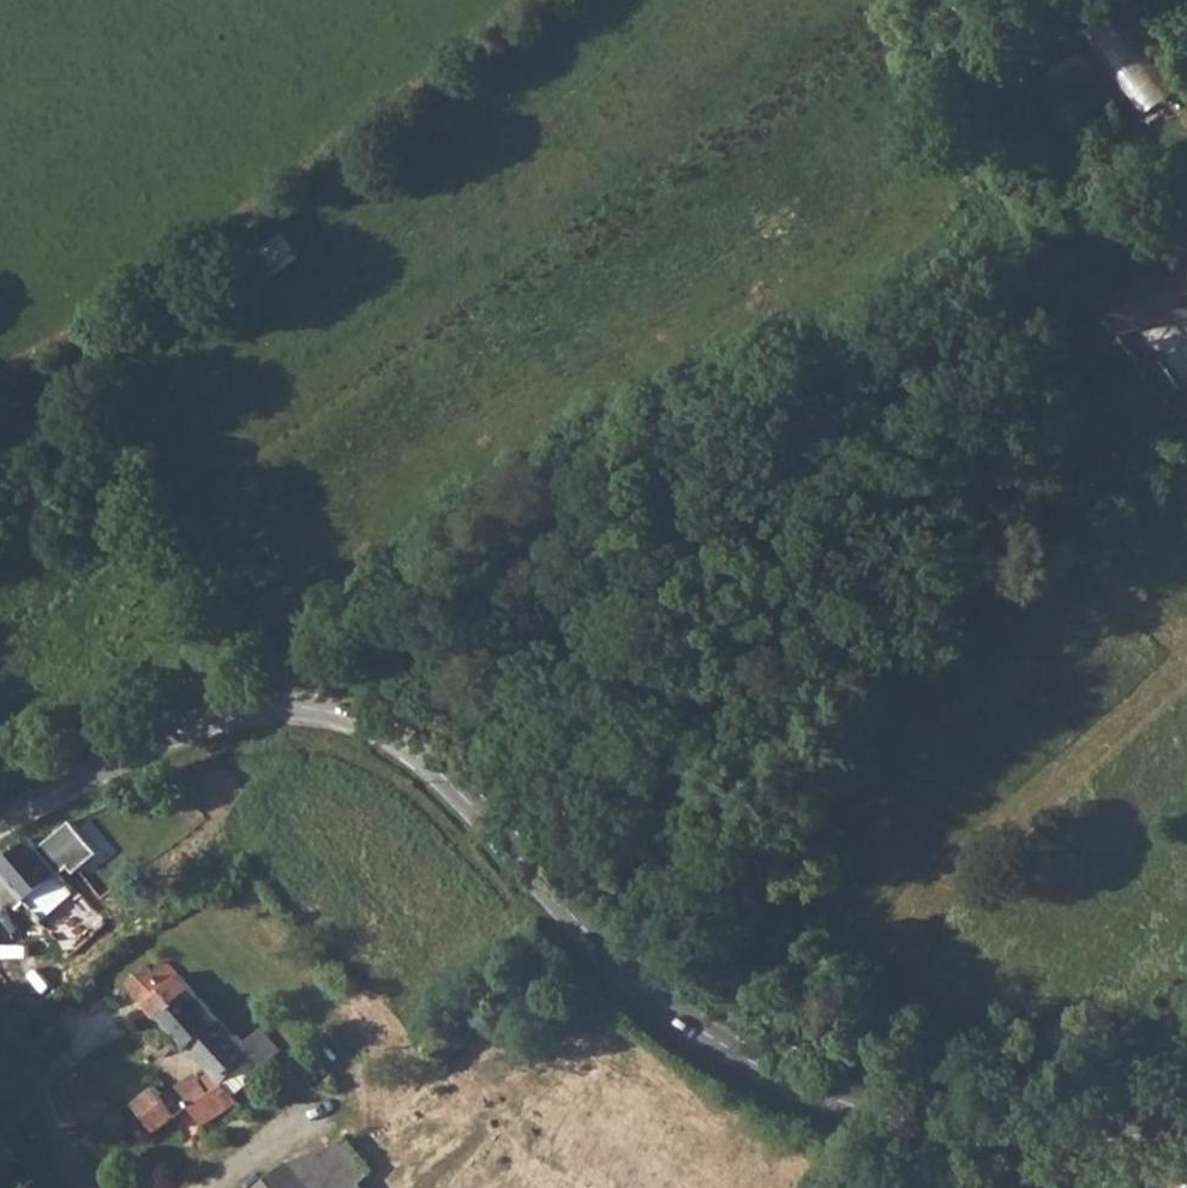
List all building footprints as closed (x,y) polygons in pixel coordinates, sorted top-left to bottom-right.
[(1156,110),(1177,88),(1103,13),(1081,34),(1156,110)] [(24,897),(58,870),(72,862),(80,856),(60,830),(38,845),(30,837),(0,860),(0,872),(24,897)] [(58,870),(24,897),(61,937),(93,908),(58,870)] [(88,931),(92,935),(104,926),(99,920),(88,931)] [(104,926),(92,935),(94,938),(106,927),(104,926)] [(254,1056),(243,1044),(177,968),(171,963),(165,961),(155,969),(149,962),(129,982),(186,1047),(190,1045),(211,1069),(200,1077),(195,1072),(162,1093),(155,1084),(136,1100),(160,1132),(190,1107),(206,1127),(239,1100),(233,1093),(261,1069),(260,1067),(251,1058),(254,1056)] [(68,1074),(57,1080),(65,1093),(76,1086),(68,1074)] [(359,1180),(374,1169),(347,1136),(294,1157),(258,1187),(350,1187),(359,1180)]
